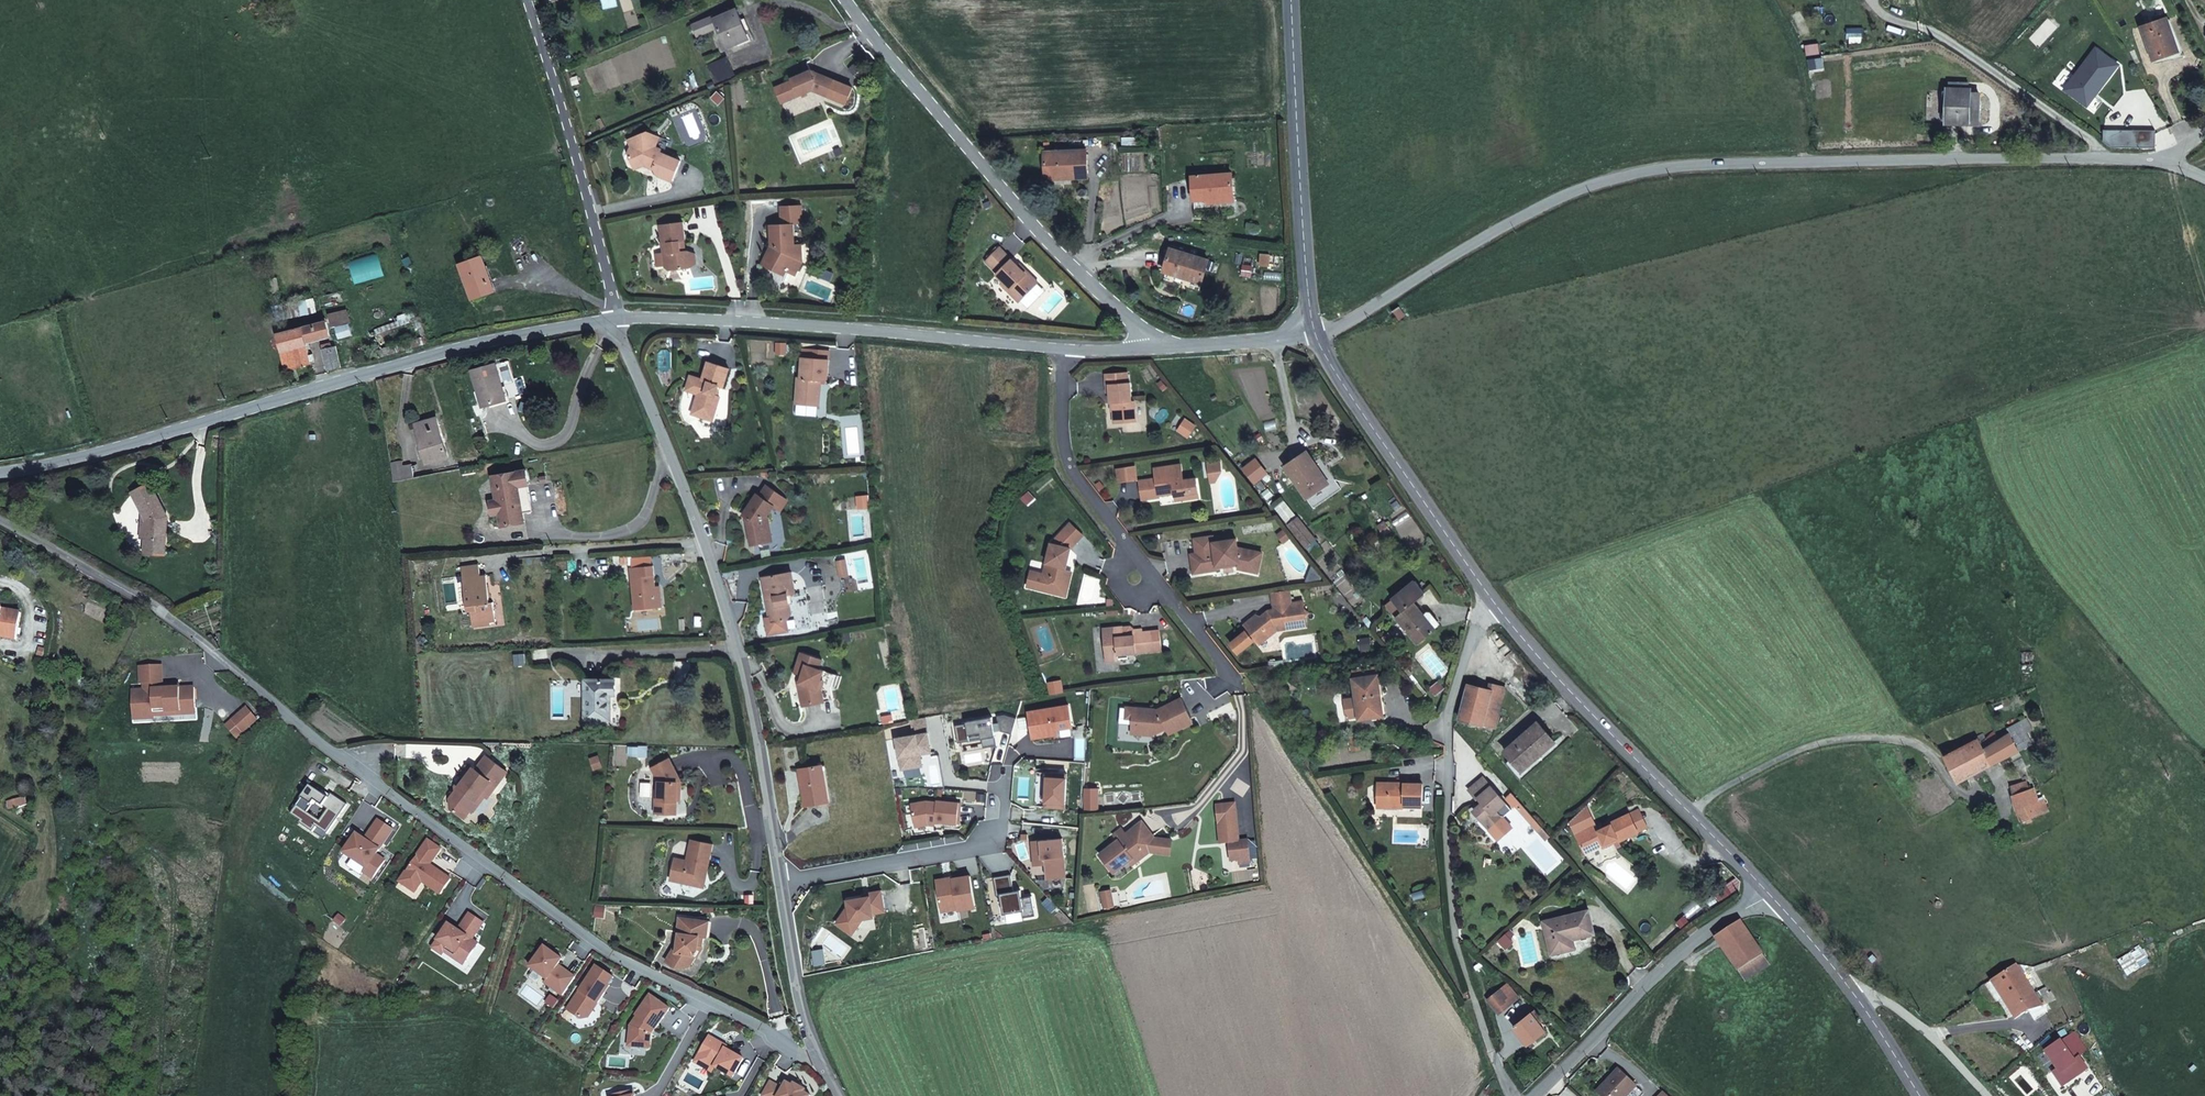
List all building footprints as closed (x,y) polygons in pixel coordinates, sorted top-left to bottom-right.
[(743,24),(737,9),(714,18),(727,48),(749,39),(743,24)] [(2185,52),(2173,20),(2148,28),(2160,62),(2185,52)] [(2094,108),(2123,68),(2095,46),(2088,55),(2095,59),(2071,91),(2094,108)] [(728,56),(706,66),(715,86),(737,76),(728,56)] [(848,69),(854,75),(862,69),(856,62),(848,69)] [(806,87),(813,90),(828,96),(835,78),(823,74),(812,69),(792,77),(792,78),(775,85),(781,101),(800,94),(798,90),(806,87)] [(1985,120),(1984,92),(1954,94),(1956,122),(1985,120)] [(628,156),(643,160),(651,163),(654,170),(671,177),(679,158),(659,149),(660,147),(663,148),(666,139),(661,137),(662,135),(646,128),(627,136),(630,143),(628,144),(626,151),(628,156)] [(1049,151),(1044,152),(1044,163),(1045,175),(1074,173),(1074,179),(1088,178),(1086,150),(1049,151)] [(643,160),(628,156),(633,165),(643,160)] [(1200,200),(1206,199),(1235,197),(1233,172),(1191,175),(1193,200),(1200,200)] [(801,252),(800,238),(792,238),(792,223),(801,222),(801,203),(780,204),(780,222),(770,223),(770,243),(771,244),(771,246),(770,249),(767,248),(760,262),(773,269),(775,264),(784,269),(790,271),(795,274),(803,259),(798,256),(801,252)] [(423,227),(418,213),(412,216),(416,229),(423,227)] [(682,247),(682,241),(684,240),(684,237),(686,235),(685,217),(660,219),(663,263),(666,265),(669,267),(689,266),(693,261),(693,249),(690,246),(685,247),(682,247)] [(993,273),(1007,287),(1005,290),(1016,300),(1036,280),(1031,275),(1026,270),(1024,272),(998,246),(983,260),(995,272),(993,273)] [(1163,272),(1202,285),(1210,260),(1171,248),(1167,260),(1163,272)] [(378,253),(349,260),(355,284),(384,277),(378,253)] [(491,280),(482,256),(459,264),(473,299),(492,292),(488,281),(491,280)] [(773,269),(782,273),(784,269),(775,264),(773,269)] [(839,291),(835,301),(843,304),(847,294),(839,291)] [(313,297),(272,306),(275,321),(317,313),(313,297)] [(330,315),(334,330),(348,326),(351,325),(348,309),(330,315)] [(276,333),(276,334),(280,351),(305,346),(305,342),(306,342),(305,336),(314,334),(316,340),(325,338),(329,337),(326,324),(324,319),(320,320),(321,322),(276,333)] [(350,336),(348,326),(334,330),(336,339),(350,336)] [(316,340),(314,334),(305,336),(306,342),(306,343),(316,340)] [(305,346),(280,351),(284,371),(297,367),(310,364),(306,343),(306,342),(305,342),(305,346)] [(331,343),(321,345),(328,371),(340,368),(336,346),(332,347),(331,343)] [(802,366),(801,376),(798,376),(796,403),(821,405),(822,379),(829,379),(831,358),(803,356),(802,366)] [(697,391),(690,411),(703,415),(706,405),(715,408),(720,395),(716,393),(719,384),(723,386),(730,367),(708,360),(705,368),(702,377),(690,373),(685,387),(697,391)] [(496,364),(474,371),(484,406),(506,400),(496,364)] [(1111,385),(1131,384),(1130,374),(1130,373),(1106,375),(1108,393),(1111,393),(1111,385)] [(1138,423),(1136,402),(1133,402),(1132,383),(1131,384),(1111,385),(1111,393),(1112,406),(1114,406),(1115,425),(1138,423)] [(706,405),(703,415),(712,418),(715,408),(706,405)] [(426,422),(417,425),(428,462),(448,456),(436,419),(426,422)] [(1296,460),(1285,467),(1307,499),(1329,484),(1307,452),(1296,460)] [(1223,461),(1209,463),(1211,475),(1225,473),(1223,461)] [(411,464),(403,466),(391,468),(393,481),(414,478),(411,464)] [(1160,491),(1176,489),(1176,493),(1177,496),(1200,492),(1198,478),(1185,480),(1183,465),(1156,469),(1158,479),(1140,482),(1143,499),(1161,497),(1161,495),(1160,491)] [(1119,479),(1138,478),(1138,469),(1119,470),(1119,479)] [(493,476),(497,500),(499,513),(502,526),(524,522),(523,514),(518,486),(528,485),(529,484),(527,470),(493,476)] [(1225,473),(1211,475),(1212,482),(1218,481),(1225,473)] [(774,533),(771,517),(768,515),(777,503),(780,506),(788,496),(771,483),(764,493),(761,490),(745,511),(752,517),(749,520),(753,543),(763,541),(762,534),(774,533)] [(153,494),(155,493),(150,484),(133,493),(138,502),(143,510),(148,519),(146,537),(145,552),(164,553),(167,516),(164,516),(153,494)] [(533,512),(528,485),(518,486),(523,514),(533,512)] [(167,516),(155,493),(153,494),(164,516),(167,516)] [(788,496),(780,506),(783,509),(791,499),(788,496)] [(492,514),(499,513),(497,500),(490,501),(492,514)] [(1306,528),(1298,518),(1289,525),(1297,534),(1306,528)] [(1064,580),(1067,570),(1071,548),(1084,535),(1071,522),(1051,543),(1045,575),(1032,572),(1028,588),(1056,593),(1059,579),(1064,580)] [(1316,540),(1306,528),(1297,534),(1307,546),(1316,540)] [(763,541),(775,539),(774,533),(762,534),(763,541)] [(1218,567),(1239,565),(1239,571),(1260,574),(1262,552),(1239,550),(1239,541),(1216,543),(1217,551),(1194,553),(1193,548),(1178,550),(1179,569),(1186,569),(1190,564),(1194,563),(1194,568),(1195,573),(1218,571),(1218,567)] [(683,554),(662,554),(663,565),(683,564),(683,554)] [(833,561),(835,576),(843,575),(841,560),(833,561)] [(479,565),(462,567),(468,612),(471,611),(474,627),(491,625),(491,623),(496,622),(494,603),(491,603),(487,576),(481,577),(479,565)] [(654,565),(631,568),(635,611),(655,608),(654,594),(657,593),(656,588),(654,565)] [(1068,596),(1073,571),(1067,570),(1064,580),(1059,579),(1056,593),(1068,596)] [(795,571),(765,576),(772,616),(773,622),(769,622),(771,634),(791,630),(790,620),(794,613),(793,603),(791,594),(795,593),(799,592),(795,571)] [(1403,611),(1397,617),(1419,644),(1436,630),(1413,602),(1425,593),(1415,581),(1392,599),(1403,611)] [(661,587),(656,588),(657,593),(654,594),(655,608),(663,608),(661,587)] [(1256,640),(1259,645),(1277,631),(1307,626),(1306,618),(1309,613),(1304,609),(1303,600),(1290,602),(1288,590),(1270,593),(1273,609),(1267,610),(1268,616),(1264,619),(1259,617),(1246,627),(1249,631),(1232,644),(1239,653),(1256,640)] [(1386,604),(1397,617),(1403,611),(1392,599),(1386,604)] [(15,640),(20,613),(3,609),(3,608),(0,607),(0,637),(15,640)] [(1259,617),(1264,619),(1268,616),(1267,610),(1259,617)] [(1256,615),(1244,624),(1246,627),(1259,617),(1256,615)] [(1131,627),(1124,627),(1104,629),(1107,661),(1120,660),(1119,654),(1163,649),(1161,630),(1144,632),(1144,628),(1135,629),(1131,627)] [(1370,637),(1360,638),(1361,649),(1372,648),(1370,637)] [(804,674),(801,682),(798,683),(804,706),(822,702),(819,689),(822,680),(825,671),(820,669),(823,659),(802,652),(796,671),(804,674)] [(145,691),(133,691),(134,721),(155,720),(155,717),(155,710),(167,709),(167,713),(182,712),(182,709),(196,708),(195,688),(181,689),(164,690),(164,686),(162,666),(140,667),(141,685),(144,685),(145,691)] [(1376,697),(1381,696),(1377,674),(1353,678),(1358,720),(1378,717),(1376,697)] [(616,680),(585,680),(586,719),(610,719),(611,694),(616,694),(616,680)] [(1061,680),(1049,682),(1051,694),(1064,691),(1061,680)] [(1489,689),(1469,685),(1460,719),(1482,725),(1482,723),(1496,727),(1506,688),(1490,684),(1489,689)] [(1384,716),(1381,696),(1376,697),(1378,717),(1384,716)] [(1157,733),(1168,728),(1170,733),(1194,722),(1182,698),(1158,709),(1158,712),(1151,712),(1149,709),(1134,708),(1133,718),(1133,731),(1157,733)] [(196,714),(196,708),(182,709),(182,712),(167,713),(167,709),(155,710),(155,717),(196,714)] [(258,721),(247,709),(230,724),(242,737),(258,721)] [(890,722),(889,715),(879,717),(880,723),(890,722)] [(997,731),(1011,735),(1014,720),(1002,716),(997,717),(997,723),(997,731)] [(991,724),(990,718),(964,722),(965,724),(953,726),(956,743),(980,739),(981,748),(995,746),(993,732),(991,724)] [(1506,763),(1521,781),(1559,748),(1538,723),(1505,752),(1512,759),(1506,763)] [(2015,730),(2024,748),(2037,741),(2028,724),(2015,730)] [(2022,759),(2028,756),(2024,748),(2015,730),(2003,737),(2000,732),(1984,742),(1982,738),(1948,756),(1962,781),(1977,773),(1981,779),(1991,775),(1988,769),(2018,752),(2022,759)] [(896,738),(901,770),(922,766),(920,758),(919,758),(918,752),(930,749),(928,733),(896,738)] [(490,799),(509,771),(488,757),(478,772),(470,766),(464,776),(466,778),(459,788),(451,799),(454,810),(467,819),(474,809),(471,807),(476,799),(479,801),(483,795),(488,798),(490,799)] [(673,758),(655,768),(662,781),(662,790),(661,801),(659,801),(658,814),(680,815),(681,801),(681,791),(684,791),(685,781),(673,758)] [(806,805),(828,801),(822,766),(799,770),(806,805)] [(1047,772),(1046,807),(1066,808),(1067,773),(1047,772)] [(459,788),(466,778),(464,776),(456,786),(459,788)] [(1482,813),(1478,817),(1490,829),(1503,817),(1498,811),(1506,804),(1484,778),(1469,791),(1478,800),(1479,799),(1483,803),(1477,808),(1482,813)] [(2036,800),(2042,797),(2038,784),(2032,786),(2029,778),(2012,783),(2025,821),(2041,816),(2036,800)] [(1390,786),(1390,783),(1378,782),(1377,804),(1422,805),(1422,783),(1394,783),(1394,786),(1390,786)] [(478,812),(488,798),(483,795),(479,801),(476,799),(471,807),(474,809),(478,812)] [(1253,863),(1250,841),(1240,842),(1235,804),(1222,806),(1224,824),(1219,824),(1222,845),(1231,844),(1233,861),(1240,860),(1241,865),(1253,863)] [(1617,838),(1618,840),(1619,842),(1638,833),(1629,814),(1611,822),(1612,824),(1604,827),(1599,829),(1598,826),(1587,804),(1570,821),(1584,850),(1603,841),(1604,844),(1617,838)] [(1473,811),(1478,817),(1482,813),(1477,808),(1473,811)] [(1506,820),(1503,817),(1490,829),(1493,833),(1506,820)] [(379,820),(365,840),(357,834),(344,853),(367,868),(364,872),(373,879),(385,861),(376,855),(393,830),(379,820)] [(1124,831),(1116,837),(1120,842),(1101,856),(1114,875),(1130,863),(1145,852),(1147,855),(1154,851),(1155,849),(1153,846),(1149,841),(1154,837),(1145,826),(1140,830),(1139,828),(1128,836),(1124,831)] [(1173,841),(1155,840),(1154,837),(1149,841),(1153,846),(1155,849),(1154,851),(1156,855),(1172,856),(1173,841)] [(1603,841),(1584,850),(1585,853),(1599,846),(1601,849),(1618,840),(1617,838),(1604,844),(1603,841)] [(1063,839),(1032,842),(1034,862),(1039,862),(1039,866),(1046,865),(1048,879),(1067,877),(1063,839)] [(432,862),(441,849),(428,840),(403,878),(418,889),(423,882),(442,894),(452,879),(430,865),(427,862),(429,859),(432,862)] [(679,859),(674,881),(700,886),(702,877),(707,874),(708,870),(712,871),(717,845),(695,840),(691,862),(679,859)] [(1133,866),(1147,855),(1145,852),(1130,863),(1133,866)] [(1011,875),(994,878),(997,897),(1001,896),(1004,915),(1022,911),(1023,918),(1036,916),(1032,896),(1022,898),(1021,890),(1014,891),(1011,875)] [(936,880),(941,912),(957,910),(958,911),(976,908),(970,876),(953,879),(953,877),(936,880)] [(418,889),(403,878),(400,882),(416,892),(418,889)] [(1114,907),(1110,892),(1101,894),(1105,909),(1114,907)] [(606,906),(597,906),(596,917),(606,917),(606,906)] [(1556,930),(1548,932),(1553,953),(1568,950),(1566,940),(1574,939),(1595,933),(1590,911),(1554,919),(1556,930)] [(484,923),(470,913),(461,927),(465,930),(462,933),(458,930),(449,924),(433,948),(443,955),(445,952),(448,947),(456,953),(455,955),(466,963),(479,944),(473,940),(484,923)] [(687,969),(694,968),(701,957),(699,956),(702,951),(707,948),(708,938),(711,939),(713,923),(684,919),(682,935),(683,935),(681,953),(677,952),(670,963),(678,968),(687,969)] [(1545,921),(1548,932),(1556,930),(1554,919),(1545,921)] [(1763,955),(1740,920),(1715,937),(1738,972),(1763,955)] [(1506,933),(1499,940),(1506,948),(1514,941),(1506,933)] [(1576,948),(1574,939),(1566,940),(1568,950),(1576,948)] [(576,978),(559,965),(562,962),(555,957),(557,955),(545,946),(530,967),(548,980),(545,983),(563,996),(576,978)] [(448,947),(445,952),(465,965),(466,963),(455,955),(456,953),(448,947)] [(836,949),(838,963),(846,962),(843,948),(836,949)] [(2018,1014),(2042,1003),(2025,970),(2021,963),(1998,977),(2008,995),(2018,1014)] [(593,974),(610,985),(615,978),(598,967),(593,974)] [(594,1007),(597,1002),(599,1003),(611,986),(610,985),(593,974),(592,973),(568,1010),(582,1019),(589,1018),(594,1010),(594,1007)] [(1502,1006),(1504,1010),(1518,998),(1508,985),(1488,1000),(1497,1010),(1502,1006)] [(670,1009),(650,995),(636,1015),(637,1016),(630,1026),(628,1046),(650,1048),(651,1034),(650,1033),(653,1028),(655,1029),(670,1009)] [(1535,1011),(1514,1027),(1528,1044),(1545,1031),(1539,1023),(1542,1020),(1535,1011)] [(733,1078),(744,1060),(726,1049),(721,1046),(720,1042),(709,1036),(699,1054),(707,1058),(703,1067),(712,1072),(715,1068),(733,1078)] [(2062,1068),(2076,1057),(2060,1037),(2046,1048),(2062,1068)] [(703,1067),(707,1058),(699,1054),(694,1062),(703,1067)] [(1618,1070),(1598,1092),(1602,1095),(1627,1095),(1636,1087),(1618,1070)] [(2083,1080),(2082,1077),(2079,1074),(2076,1074),(2073,1076),(2072,1079),(2073,1083),(2076,1084),(2079,1084),(2082,1083),(2083,1080)] [(770,1082),(762,1095),(810,1095),(805,1093),(806,1090),(794,1084),(793,1086),(786,1083),(783,1089),(770,1082)]
